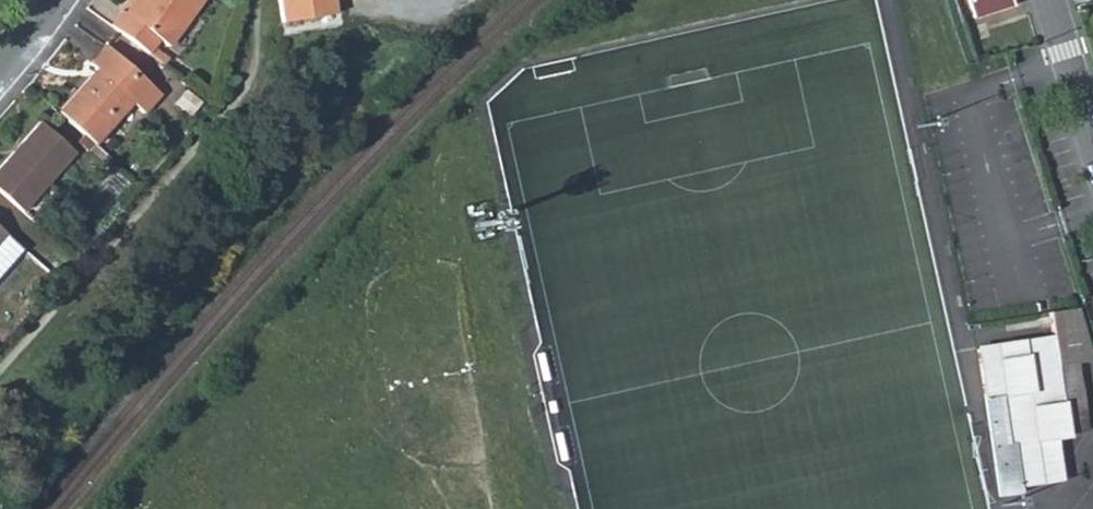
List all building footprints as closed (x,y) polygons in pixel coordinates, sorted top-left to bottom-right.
[(107,26),(163,66),(170,58),(156,48),(160,42),(167,47),(201,0),(136,0),(124,16),(117,12),(107,26)] [(280,19),(308,15),(306,0),(277,0),(280,19)] [(974,17),(1011,7),(1009,0),(969,0),(974,17)] [(95,68),(57,111),(91,141),(129,98),(142,109),(157,92),(105,45),(90,64),(95,68)] [(0,167),(0,190),(24,211),(76,151),(41,120),(0,167)] [(486,235),(483,218),(472,219),(474,236),(486,235)] [(8,235),(0,228),(0,244),(8,235)] [(1092,363),(1074,311),(1048,316),(1052,341),(977,354),(986,403),(1039,394),(1042,411),(1004,418),(1009,449),(1015,448),(1022,489),(1063,482),(1054,441),(1066,439),(1066,437),(1087,435),(1077,367),(1092,363)] [(1039,394),(986,403),(994,453),(1002,471),(1016,490),(1022,489),(1015,448),(1009,449),(1004,418),(1042,411),(1039,394)]
